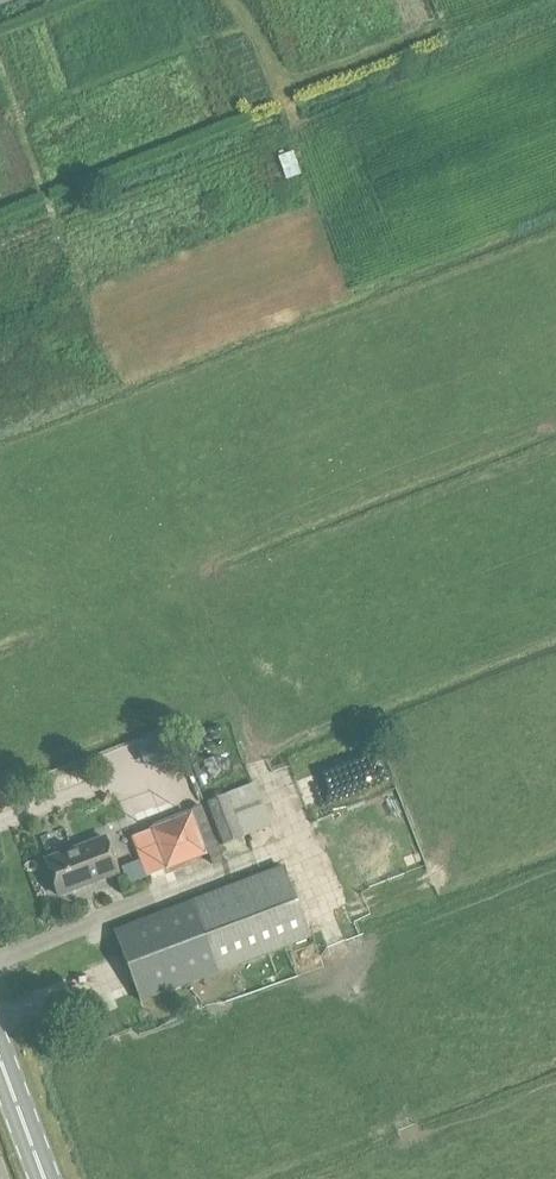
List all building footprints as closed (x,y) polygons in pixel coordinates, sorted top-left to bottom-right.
[(221,844),(270,828),(253,784),(226,794),(206,802),(221,844)] [(165,872),(207,856),(191,814),(149,830),(157,853),(165,872)] [(58,896),(58,895),(118,873),(105,838),(45,861),(58,896)] [(130,865),(137,883),(146,880),(139,861),(130,865)] [(141,1002),(226,970),(309,938),(282,867),(114,931),(141,1002)]
